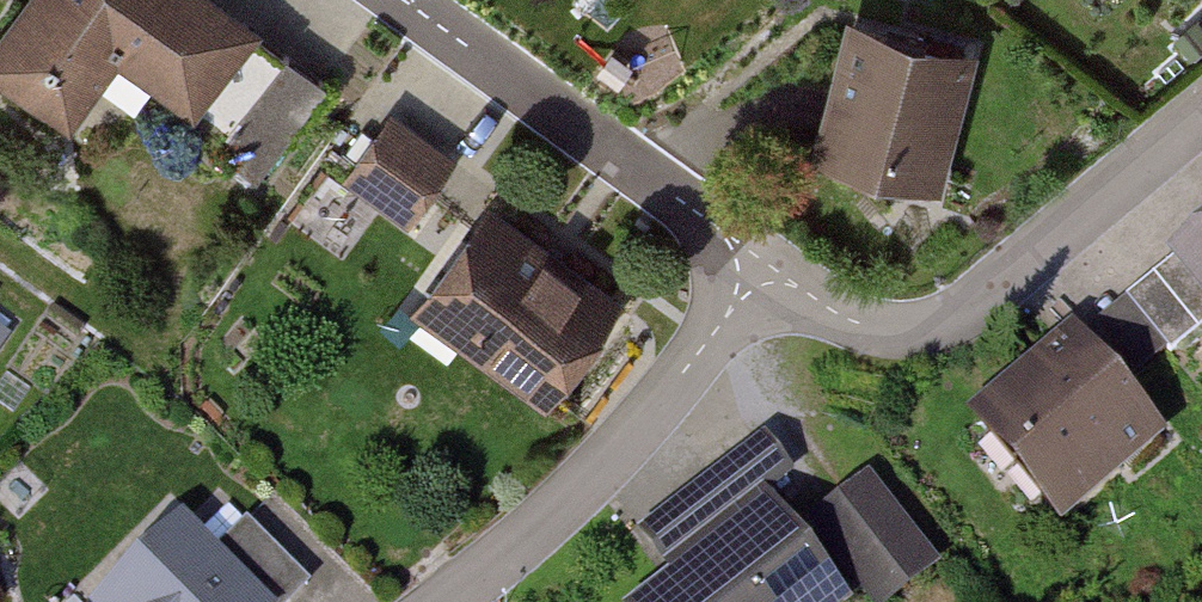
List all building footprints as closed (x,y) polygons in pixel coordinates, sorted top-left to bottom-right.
[(251,0),(35,0),(0,49),(0,74),(76,128),(132,50),(224,115),(288,26),(251,0)] [(994,58),(865,21),(826,155),(955,192),(994,58)] [(284,48),(242,123),(285,148),(328,72),(284,48)] [(397,110),(354,176),(424,221),(467,155),(397,110)] [(638,297),(503,211),(427,328),(561,415),(638,297)] [(1123,294),(1170,353),(1201,328),(1201,231),(1123,294)] [(1155,432),(1076,336),(985,411),(1065,506),(1155,432)] [(927,562),(867,485),(819,522),(879,599),(927,562)] [(104,601),(294,601),(206,508),(104,601)] [(768,511),(650,601),(839,601),(768,511)]
